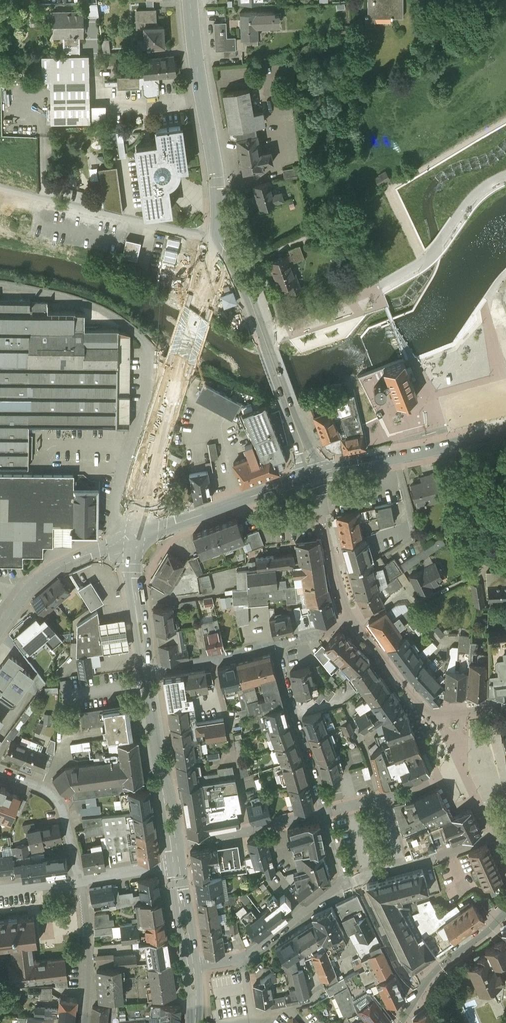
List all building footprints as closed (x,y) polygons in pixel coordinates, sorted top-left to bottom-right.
[(368,17),(375,17),(375,14),(391,14),(391,18),(392,18),(393,17),(403,17),(403,0),(368,0),(368,17)] [(97,3),(88,3),(88,16),(99,16),(97,3)] [(154,9),(136,10),(137,27),(144,26),(154,26),(154,9)] [(83,11),(56,11),(56,21),(54,21),(54,35),(63,35),(64,55),(80,55),(80,53),(80,35),(83,35),(83,11)] [(257,12),(240,12),(241,38),(250,37),(250,35),(258,35),(257,23),(274,23),(273,12),(257,12)] [(226,22),(215,22),(216,37),(215,37),(215,50),(224,50),(236,49),(235,38),(235,36),(226,37),(226,32),(226,22)] [(154,26),(144,26),(145,39),(138,39),(138,45),(164,44),(163,34),(164,34),(165,32),(165,28),(164,27),(163,27),(163,25),(154,26)] [(241,38),(241,49),(247,49),(247,44),(258,44),(258,35),(250,35),(250,37),(241,38)] [(90,105),(88,55),(80,55),(64,55),(42,56),(42,79),(50,79),(51,121),(90,121),(90,117),(90,110),(90,105)] [(174,56),(143,59),(144,76),(144,77),(158,76),(167,75),(168,76),(175,75),(174,74),(176,74),(174,56)] [(140,77),(130,77),(130,76),(118,76),(118,81),(118,86),(118,88),(141,88),(140,77)] [(158,76),(144,77),(144,76),(140,77),(141,88),(143,88),(143,93),(147,96),(157,95),(159,92),(158,76)] [(249,88),(223,93),(230,130),(235,129),(237,137),(236,137),(243,172),(264,168),(263,164),(273,162),(270,150),(261,152),(256,125),(264,124),(264,123),(262,112),(261,111),(253,112),(249,88)] [(106,110),(90,110),(90,117),(90,121),(106,120),(106,110)] [(180,125),(156,129),(158,143),(151,144),(151,140),(145,141),(145,145),(136,146),(137,155),(145,213),(160,212),(161,211),(162,211),(170,210),(169,200),(166,184),(170,182),(172,181),(173,180),(175,182),(178,177),(176,176),(177,174),(178,172),(178,170),(178,168),(186,167),(180,125)] [(116,131),(120,156),(126,155),(122,130),(116,131)] [(17,135),(17,149),(37,149),(37,136),(17,135)] [(117,165),(99,168),(103,197),(103,200),(104,206),(104,207),(123,212),(117,165)] [(296,167),(283,169),(284,177),(297,175),(296,167)] [(386,172),(374,178),(378,185),(390,179),(386,172)] [(269,181),(253,186),(256,195),(257,201),(258,201),(260,208),(276,203),(276,202),(283,200),(281,192),(272,194),(269,181)] [(141,241),(126,238),(122,256),(137,259),(141,241)] [(292,252),(269,261),(279,287),(287,284),(290,292),(301,288),(295,272),(294,273),(290,262),(293,262),(292,260),(303,257),(299,245),(290,249),(292,252)] [(378,274),(373,266),(368,269),(372,277),(378,274)] [(232,291),(221,295),(225,305),(233,303),(236,301),(232,291)] [(28,468),(28,458),(28,444),(29,425),(28,425),(30,301),(30,299),(0,299),(0,468),(28,468)] [(81,312),(74,312),(74,305),(47,302),(30,301),(28,425),(29,425),(40,425),(71,425),(72,425),(115,426),(117,426),(128,426),(130,347),(130,335),(117,329),(116,329),(110,329),(110,324),(107,321),(81,321),(81,312)] [(406,368),(404,362),(394,366),(384,370),(386,376),(387,378),(388,381),(389,384),(397,404),(417,396),(411,381),(416,380),(411,366),(406,368)] [(199,395),(240,418),(239,414),(243,412),(241,407),(245,406),(205,384),(199,395)] [(376,395),(378,396),(380,397),(382,396),(384,395),(385,393),(386,391),(386,389),(385,388),(385,387),(384,386),(383,385),(382,385),(380,384),(378,385),(376,386),(374,387),(374,389),(374,391),(374,393),(376,395)] [(330,409),(313,415),(318,429),(314,431),(316,438),(321,436),(323,442),(339,436),(340,439),(341,439),(344,454),(366,450),(366,447),(363,434),(361,426),(354,395),(348,397),(351,414),(334,420),(330,409)] [(264,403),(253,408),(251,403),(245,406),(241,407),(243,412),(239,414),(240,418),(245,430),(249,429),(250,431),(249,431),(253,439),(254,438),(253,438),(274,429),(264,403)] [(274,429),(253,438),(254,438),(256,444),(260,453),(256,455),(249,458),(233,463),(242,486),(279,472),(278,472),(282,470),(284,468),(285,465),(286,463),(286,462),(286,459),(285,456),(284,454),(282,448),(274,429)] [(216,443),(209,444),(211,460),(218,459),(216,443)] [(256,455),(253,445),(252,444),(245,447),(249,458),(256,455)] [(202,473),(190,475),(195,503),(212,497),(207,472),(202,473)] [(20,565),(22,566),(23,566),(23,556),(41,556),(43,556),(43,546),(53,546),(53,533),(53,527),(72,527),(74,527),(74,532),(95,532),(95,491),(73,491),(74,482),(74,475),(0,474),(0,565),(20,565)] [(430,481),(411,486),(417,507),(426,504),(426,502),(442,498),(442,500),(443,500),(436,474),(429,476),(430,481)] [(393,504),(375,508),(377,516),(379,525),(385,524),(386,524),(394,522),(392,510),(391,505),(393,504)] [(375,508),(358,512),(360,520),(377,516),(375,508)] [(358,512),(336,517),(338,528),(339,529),(342,545),(363,538),(360,523),(360,520),(358,512)] [(237,519),(214,527),(222,548),(244,539),(237,519)] [(72,527),(53,527),(53,546),(72,546),(72,527)] [(214,527),(193,535),(201,556),(222,548),(214,527)] [(394,528),(378,532),(381,542),(397,538),(394,528)] [(258,531),(246,536),(251,551),(264,546),(261,536),(258,531)] [(363,538),(342,545),(349,570),(372,563),(364,537),(363,538)] [(416,554),(399,566),(403,572),(404,572),(421,560),(429,555),(446,544),(441,537),(424,549),(416,554)] [(413,542),(416,554),(424,549),(421,539),(413,542)] [(297,543),(296,543),(298,555),(293,555),(293,554),(274,556),(275,567),(283,566),(323,561),(319,540),(312,541),(307,542),(302,542),(297,543)] [(183,563),(168,554),(164,561),(162,562),(161,564),(161,565),(157,573),(151,583),(165,591),(165,590),(170,581),(172,582),(177,573),(183,563)] [(429,555),(421,560),(425,566),(433,562),(429,555)] [(274,556),(256,558),(257,569),(275,567),(274,556)] [(203,575),(196,557),(188,560),(197,577),(198,576),(203,575)] [(372,563),(374,572),(380,571),(383,569),(381,567),(385,564),(380,557),(372,563)] [(372,563),(349,570),(357,598),(377,590),(379,589),(397,577),(403,572),(399,566),(395,560),(388,566),(386,563),(385,564),(381,567),(383,569),(380,571),(374,572),(372,563)] [(285,578),(277,579),(278,587),(285,586),(285,585),(295,584),(302,583),(327,580),(323,561),(283,566),(285,578)] [(434,564),(410,576),(418,593),(442,581),(434,564)] [(257,569),(246,571),(247,589),(248,590),(266,588),(278,587),(277,579),(275,567),(257,569)] [(487,571),(487,586),(488,586),(488,599),(505,598),(505,570),(487,571)] [(247,589),(246,571),(236,572),(237,589),(247,589)] [(410,582),(404,572),(403,572),(397,577),(402,585),(403,587),(410,582)] [(181,576),(177,573),(172,582),(176,584),(181,576)] [(203,575),(198,576),(202,593),(213,590),(209,574),(203,575)] [(397,577),(379,589),(377,590),(382,599),(390,593),(402,585),(397,577)] [(58,579),(33,602),(43,614),(44,615),(70,593),(58,579)] [(327,580),(302,583),(306,605),(331,598),(327,580)] [(104,601),(91,581),(86,584),(78,588),(90,608),(91,609),(98,605),(104,601)] [(480,582),(472,583),(475,606),(484,605),(483,599),(480,582)] [(295,584),(285,585),(285,586),(286,597),(287,602),(297,601),(295,584)] [(402,585),(390,593),(394,599),(406,591),(403,587),(402,585)] [(278,587),(266,588),(267,600),(286,597),(285,586),(278,587)] [(266,588),(248,590),(248,603),(267,601),(267,600),(266,588)] [(237,589),(232,590),(233,604),(248,603),(248,590),(247,589),(237,589)] [(377,590),(357,598),(365,615),(385,605),(382,599),(377,590)] [(382,599),(385,605),(387,604),(394,599),(390,593),(382,599)] [(230,596),(220,598),(222,608),(231,606),(230,596)] [(212,597),(203,599),(204,606),(214,604),(212,597)] [(331,598),(306,605),(310,618),(312,617),(315,625),(336,619),(331,598)] [(197,606),(195,600),(181,602),(180,602),(179,603),(179,604),(179,605),(179,609),(197,606)] [(248,603),(233,604),(238,626),(249,624),(248,603)] [(396,605),(386,611),(392,620),(408,608),(405,604),(396,605)] [(300,606),(293,608),(296,620),(303,618),(300,606)] [(172,607),(153,610),(157,633),(175,630),(172,607)] [(408,608),(392,620),(404,637),(406,635),(421,624),(408,608)] [(98,611),(77,625),(76,657),(78,656),(90,655),(99,653),(104,653),(99,622),(98,611)] [(392,620),(386,611),(369,622),(388,649),(404,637),(392,620)] [(289,614),(269,618),(274,638),(294,633),(289,614)] [(32,624),(30,626),(28,625),(18,634),(19,635),(24,641),(22,642),(29,650),(31,652),(32,651),(30,649),(43,639),(54,629),(45,619),(40,623),(36,617),(34,619),(33,619),(31,622),(32,624)] [(102,622),(99,622),(104,653),(107,652),(113,651),(120,650),(126,649),(128,649),(123,618),(121,619),(115,620),(109,621),(102,622)] [(202,626),(203,634),(220,630),(218,621),(217,619),(217,621),(202,625),(202,623),(201,623),(202,626)] [(202,626),(194,628),(199,648),(206,646),(203,634),(202,626)] [(445,634),(438,626),(434,630),(441,638),(445,634)] [(471,629),(459,628),(458,646),(457,659),(460,659),(460,658),(468,659),(470,642),(470,634),(471,629)] [(63,640),(54,629),(43,639),(52,649),(63,640)] [(175,630),(157,633),(161,663),(180,661),(180,660),(189,659),(187,649),(178,651),(175,630)] [(220,630),(203,634),(206,646),(208,653),(225,650),(220,630)] [(346,638),(340,632),(325,648),(332,655),(341,664),(342,665),(357,649),(351,643),(352,642),(347,637),(346,638)] [(488,635),(488,676),(487,677),(487,694),(488,694),(490,694),(491,694),(491,693),(493,693),(494,694),(495,694),(495,693),(497,693),(498,693),(498,685),(502,685),(505,684),(505,633),(488,635)] [(24,654),(29,650),(22,642),(24,641),(19,635),(14,640),(24,654)] [(404,637),(388,649),(407,675),(422,662),(423,661),(406,635),(404,637)] [(422,651),(428,657),(438,647),(432,641),(422,651)] [(477,642),(470,642),(468,659),(468,663),(469,663),(477,664),(477,660),(472,659),(472,652),(477,652),(477,642)] [(332,655),(325,648),(322,646),(314,653),(323,664),(332,655)] [(357,649),(342,665),(341,664),(340,666),(346,671),(347,670),(351,674),(367,662),(369,661),(357,649)] [(99,653),(90,655),(92,667),(101,665),(99,653)] [(477,664),(469,663),(466,695),(487,694),(487,677),(488,676),(483,676),(483,673),(486,673),(486,654),(485,654),(481,653),(478,653),(477,660),(477,664)] [(90,655),(78,656),(81,676),(93,675),(92,667),(90,655)] [(270,655),(236,664),(242,685),(246,684),(257,682),(257,684),(261,683),(262,683),(261,680),(275,677),(276,677),(270,655)] [(9,656),(0,669),(0,684),(5,688),(2,692),(0,695),(3,691),(22,665),(9,656)] [(468,659),(460,658),(460,659),(459,671),(467,671),(467,665),(468,665),(468,663),(468,659)] [(367,662),(351,674),(361,690),(380,676),(369,661),(367,662)] [(459,671),(455,671),(455,662),(448,661),(446,670),(445,676),(445,686),(444,696),(445,696),(445,697),(458,697),(458,696),(464,695),(465,695),(467,671),(459,671)] [(438,680),(422,662),(407,675),(414,683),(418,687),(433,704),(443,696),(444,686),(438,680)] [(236,664),(218,668),(223,690),(224,689),(225,691),(234,691),(233,687),(236,687),(238,695),(239,694),(240,698),(245,697),(242,685),(236,664)] [(22,665),(3,691),(0,695),(1,695),(4,691),(16,700),(26,687),(33,677),(20,668),(23,665),(22,665)] [(309,667),(290,673),(297,697),(319,691),(316,682),(313,682),(309,667)] [(37,671),(34,675),(36,676),(34,681),(42,687),(45,682),(37,671)] [(205,671),(183,675),(186,692),(199,690),(199,691),(208,690),(207,684),(205,672),(205,671)] [(332,673),(325,680),(331,686),(338,679),(332,673)] [(34,675),(33,677),(26,687),(36,695),(42,687),(34,681),(36,676),(34,675)] [(183,675),(163,677),(168,707),(193,703),(192,692),(199,691),(199,690),(186,692),(183,675)] [(380,676),(361,690),(367,700),(371,705),(390,691),(380,676)] [(277,684),(276,677),(275,677),(261,680),(262,683),(261,683),(263,688),(277,684)] [(253,685),(247,686),(246,684),(242,685),(245,697),(250,715),(257,713),(264,711),(269,710),(266,699),(257,701),(253,685)] [(277,684),(263,688),(266,699),(269,710),(283,706),(277,684)] [(498,685),(498,693),(505,692),(505,684),(502,685),(498,685)] [(322,691),(315,700),(320,703),(324,697),(329,701),(335,692),(331,688),(326,694),(322,691)] [(390,691),(371,705),(379,716),(382,720),(401,706),(398,702),(390,691)] [(245,697),(240,698),(242,709),(238,710),(240,718),(250,715),(245,697)] [(362,701),(355,706),(360,713),(371,705),(367,700),(364,702),(362,701)] [(193,703),(168,707),(171,727),(190,724),(189,716),(195,715),(193,703)] [(127,705),(103,708),(105,724),(102,725),(103,731),(106,730),(107,738),(114,737),(131,735),(132,734),(127,705)] [(371,705),(360,713),(354,717),(358,722),(357,726),(359,726),(364,732),(382,720),(379,716),(371,705)] [(269,710),(264,711),(269,729),(288,723),(283,706),(269,710)] [(401,706),(382,720),(382,721),(386,733),(389,743),(414,733),(407,713),(406,714),(401,706)] [(103,708),(80,712),(82,728),(102,725),(105,724),(103,708)] [(16,723),(13,727),(18,731),(30,715),(28,714),(30,712),(26,709),(16,723)] [(265,731),(269,729),(264,711),(257,713),(261,732),(265,731)] [(321,712),(302,718),(309,737),(327,730),(321,712)] [(52,714),(44,714),(44,722),(51,722),(52,714)] [(218,720),(202,722),(203,732),(204,732),(206,732),(225,729),(223,719),(218,720)] [(43,723),(38,722),(34,731),(39,733),(43,723)] [(190,724),(171,727),(173,746),(197,742),(197,737),(196,737),(196,734),(204,732),(203,732),(202,722),(197,723),(190,724)] [(349,722),(341,726),(345,736),(354,732),(349,722)] [(269,729),(265,731),(268,740),(272,738),(275,747),(294,740),(288,723),(269,729)] [(18,731),(13,727),(6,737),(11,740),(18,731)] [(225,729),(206,732),(207,740),(227,738),(225,729)] [(327,730),(309,737),(317,760),(336,754),(327,730)] [(204,732),(196,734),(196,737),(197,737),(197,742),(207,740),(206,732),(204,732)] [(386,733),(376,736),(380,746),(389,743),(386,733)] [(414,733),(389,743),(397,764),(421,754),(414,733)] [(131,735),(114,737),(115,744),(118,743),(119,752),(123,782),(123,784),(143,781),(138,740),(132,740),(131,735)] [(240,738),(234,740),(236,750),(243,748),(240,738)] [(50,739),(46,751),(48,752),(54,754),(54,753),(55,740),(50,739)] [(28,747),(11,740),(5,756),(12,758),(11,758),(22,763),(28,747)] [(294,740),(275,747),(282,764),(301,758),(294,740)] [(89,741),(82,742),(83,750),(90,749),(89,741)] [(71,751),(83,750),(82,742),(70,743),(71,751)] [(197,742),(173,746),(176,764),(196,761),(194,749),(198,749),(197,742)] [(389,743),(380,746),(370,755),(377,782),(378,785),(380,787),(381,788),(383,789),(386,789),(395,787),(391,775),(392,773),(395,772),(397,773),(400,771),(397,764),(389,743)] [(47,754),(28,747),(22,763),(41,770),(44,762),(47,755),(47,754)] [(47,755),(44,762),(50,764),(54,754),(48,752),(47,754),(47,755)] [(119,752),(99,754),(100,763),(65,768),(53,779),(68,795),(72,792),(76,789),(123,782),(119,752)] [(336,754),(317,760),(322,778),(325,777),(337,774),(342,773),(336,754)] [(421,754),(397,764),(400,771),(406,784),(430,773),(421,754)] [(301,758),(282,764),(284,772),(279,774),(282,782),(286,780),(288,788),(307,782),(301,758)] [(196,761),(176,764),(179,785),(199,782),(196,761)] [(241,777),(249,775),(246,764),(239,766),(241,777)] [(368,765),(361,767),(364,778),(371,776),(368,765)] [(233,767),(217,769),(218,773),(219,772),(220,779),(222,779),(235,777),(233,767)] [(218,773),(207,774),(208,781),(220,779),(219,772),(218,773)] [(235,777),(222,779),(224,792),(237,790),(235,777)] [(259,777),(254,778),(258,791),(263,790),(259,777)] [(208,781),(201,782),(203,795),(224,792),(222,779),(220,779),(208,781)] [(123,782),(76,789),(72,792),(73,800),(120,793),(144,789),(143,781),(123,784),(123,782)] [(179,785),(179,787),(181,796),(182,796),(184,811),(205,808),(203,795),(201,782),(199,782),(179,785)] [(307,782),(288,788),(295,811),(314,805),(307,782)] [(9,821),(19,797),(5,791),(6,789),(0,786),(0,817),(9,821)] [(144,789),(120,793),(122,808),(131,807),(131,813),(152,810),(149,788),(144,789)] [(437,788),(415,799),(414,800),(393,805),(402,836),(405,835),(428,826),(435,823),(431,815),(447,808),(447,807),(437,788)] [(224,792),(203,795),(205,808),(206,814),(216,813),(211,805),(223,798),(230,810),(237,809),(237,810),(241,809),(237,790),(224,792)] [(223,798),(211,805),(216,813),(218,817),(231,813),(230,810),(223,798)] [(266,799),(247,805),(252,823),(271,817),(266,799)] [(205,808),(184,811),(188,834),(208,832),(206,814),(205,808)] [(442,821),(451,817),(450,815),(447,808),(431,815),(435,823),(438,822),(442,821)] [(231,813),(218,817),(216,813),(206,814),(208,832),(209,831),(240,826),(237,810),(237,809),(230,810),(231,813)] [(470,809),(451,817),(442,821),(448,838),(450,837),(452,843),(462,839),(462,840),(481,832),(470,809)] [(152,810),(131,813),(134,833),(156,830),(152,810)] [(131,813),(102,816),(103,824),(104,831),(105,834),(126,831),(126,832),(131,831),(131,834),(134,834),(134,833),(131,813)] [(102,816),(82,818),(83,827),(103,824),(102,816)] [(34,822),(22,824),(24,831),(28,830),(27,830),(35,828),(34,822)] [(435,823),(428,826),(433,838),(443,835),(438,822),(435,823)] [(35,828),(27,830),(28,830),(32,848),(44,845),(44,843),(62,839),(58,823),(35,828)] [(319,823),(304,825),(287,830),(295,855),(321,851),(325,851),(319,823)] [(103,824),(83,827),(85,834),(104,831),(103,824)] [(428,826),(405,835),(413,858),(433,851),(437,850),(433,838),(428,826)] [(156,830),(134,833),(134,834),(135,843),(132,844),(133,847),(128,848),(131,861),(160,856),(156,830)] [(126,831),(105,834),(110,865),(111,865),(118,863),(115,846),(129,844),(129,843),(128,843),(126,832),(126,831)] [(265,837),(247,842),(252,858),(253,864),(265,861),(272,859),(265,837)] [(25,844),(16,846),(16,848),(18,856),(27,855),(25,845),(25,844)] [(217,847),(190,851),(195,880),(197,879),(210,877),(208,866),(219,864),(220,869),(241,865),(238,844),(217,847)] [(502,879),(487,844),(469,853),(484,887),(492,884),(497,881),(502,879)] [(3,857),(13,856),(12,849),(11,847),(2,848),(3,857)] [(102,848),(81,852),(84,869),(105,866),(102,848)] [(295,855),(298,866),(303,865),(306,874),(319,890),(330,881),(321,851),(295,855)] [(30,854),(31,861),(43,859),(43,857),(42,852),(30,854)] [(18,856),(14,857),(15,869),(22,868),(22,863),(31,862),(31,861),(30,854),(27,855),(18,856)] [(43,857),(43,859),(45,875),(68,872),(66,854),(43,857)] [(0,858),(0,873),(15,871),(15,869),(14,857),(13,857),(13,856),(3,857),(0,858)] [(252,858),(245,860),(247,872),(255,869),(253,864),(252,858)] [(43,859),(31,861),(31,862),(22,863),(22,868),(15,869),(15,871),(22,870),(23,878),(45,875),(43,859)] [(272,859),(265,861),(266,863),(265,863),(269,876),(276,872),(272,859)] [(219,864),(208,866),(210,877),(221,876),(220,869),(219,864)] [(306,874),(302,877),(300,870),(293,872),(296,882),(292,885),(305,902),(319,890),(306,874)] [(210,877),(197,879),(199,892),(196,892),(198,901),(215,898),(221,897),(225,897),(221,876),(210,877)] [(158,877),(138,880),(140,895),(141,902),(161,898),(158,877)] [(497,881),(492,884),(493,886),(490,888),(491,892),(496,890),(496,889),(500,888),(499,885),(497,881)] [(132,892),(118,894),(117,884),(112,885),(115,901),(116,908),(136,902),(141,902),(140,895),(132,896),(132,892)] [(112,885),(90,889),(93,905),(109,902),(115,901),(112,885)] [(225,897),(221,897),(222,904),(235,902),(234,895),(225,897)] [(277,900),(274,895),(267,901),(271,905),(261,913),(273,927),(292,913),(280,898),(277,900)] [(359,898),(356,899),(354,899),(353,896),(335,905),(342,918),(354,912),(357,919),(366,915),(359,898)] [(493,906),(486,897),(482,900),(480,901),(480,902),(487,911),(493,906)] [(141,902),(136,902),(138,922),(164,919),(161,898),(141,902)] [(215,898),(198,901),(199,906),(198,907),(201,926),(218,924),(215,898)] [(439,916),(429,898),(416,902),(418,911),(412,913),(424,938),(443,923),(439,916)] [(484,920),(472,902),(470,904),(468,901),(459,908),(458,909),(460,911),(443,923),(453,942),(484,920)] [(460,911),(458,909),(459,908),(456,904),(439,916),(443,923),(460,911)] [(331,907),(326,910),(312,917),(314,922),(322,941),(323,943),(332,938),(342,934),(343,933),(338,921),(337,919),(331,907)] [(261,913),(253,919),(247,912),(241,917),(247,924),(246,924),(258,939),(273,927),(261,913)] [(354,912),(342,918),(348,932),(354,929),(351,922),(357,919),(354,912)] [(106,914),(95,915),(95,928),(112,926),(114,926),(113,919),(107,920),(106,914)] [(357,919),(351,922),(354,929),(359,941),(375,934),(366,915),(357,919)] [(29,917),(28,917),(31,943),(33,943),(37,942),(34,916),(29,917)] [(11,946),(13,964),(36,962),(33,943),(31,943),(28,917),(9,919),(8,920),(0,920),(0,948),(11,946)] [(138,922),(120,925),(122,943),(138,941),(144,940),(167,937),(164,919),(138,922)] [(237,921),(229,922),(231,932),(238,931),(237,921)] [(303,929),(293,935),(304,953),(314,947),(317,945),(322,941),(314,922),(303,929)] [(443,923),(424,938),(436,955),(453,942),(443,923)] [(218,924),(201,926),(205,957),(225,954),(220,924),(218,924)] [(95,928),(94,928),(94,935),(113,933),(112,926),(95,928)] [(359,941),(354,929),(348,932),(360,956),(361,958),(371,954),(369,949),(380,944),(375,934),(359,941)] [(346,943),(342,934),(332,938),(338,951),(345,948),(346,943)] [(293,935),(276,946),(292,971),(298,970),(296,964),(294,960),(304,953),(293,935)] [(167,937),(144,940),(146,948),(147,954),(148,964),(171,962),(167,937)] [(332,938),(323,943),(326,950),(330,961),(340,956),(338,951),(332,938)] [(477,958),(479,962),(468,967),(479,993),(487,990),(491,997),(494,995),(497,1001),(500,1000),(501,1000),(503,990),(504,982),(502,980),(499,972),(496,974),(493,965),(505,960),(505,942),(504,938),(494,942),(496,946),(485,951),(486,954),(477,958)] [(322,941),(317,945),(320,953),(326,950),(323,943),(322,941)] [(380,944),(369,949),(371,954),(382,949),(380,944)] [(371,954),(361,958),(365,967),(358,970),(364,982),(375,977),(392,969),(382,949),(371,954)] [(330,961),(326,950),(320,953),(312,956),(321,979),(335,973),(330,961)] [(304,953),(294,960),(296,964),(298,970),(301,969),(305,982),(308,982),(307,979),(310,978),(305,963),(304,953)] [(136,955),(96,958),(97,969),(120,967),(137,965),(136,955)] [(360,956),(352,960),(353,960),(358,970),(365,967),(361,958),(360,956)] [(13,964),(9,965),(11,985),(67,979),(65,958),(36,962),(13,964)] [(171,962),(148,964),(153,997),(176,993),(171,962)] [(120,967),(97,969),(100,1001),(123,999),(120,967)] [(298,970),(292,971),(296,987),(297,994),(308,992),(308,994),(309,994),(305,982),(301,969),(298,970)] [(392,969),(375,977),(377,982),(394,974),(392,969)] [(358,970),(344,978),(347,986),(353,1000),(357,1010),(358,1009),(374,997),(379,1004),(385,1002),(379,989),(371,993),(368,991),(364,982),(358,970)] [(274,972),(260,981),(260,980),(258,981),(259,982),(260,985),(253,986),(256,1005),(273,1002),(269,976),(274,972)] [(335,973),(321,979),(325,989),(338,981),(335,973)] [(377,982),(368,986),(371,993),(379,989),(385,1002),(387,1006),(405,997),(394,974),(377,982)] [(338,981),(325,989),(329,997),(334,994),(347,986),(344,978),(338,981)] [(347,986),(334,994),(339,1006),(352,1000),(352,1001),(353,1000),(347,986)] [(296,987),(289,989),(291,994),(287,995),(287,994),(286,994),(286,995),(284,995),(285,998),(275,1000),(275,1004),(271,1005),(271,1009),(299,1003),(297,994),(296,987)] [(308,992),(297,994),(299,1003),(310,1000),(308,994),(308,992)] [(374,997),(358,1009),(368,1022),(386,1022),(391,1020),(379,1004),(374,997)] [(77,999),(59,998),(58,1009),(45,1008),(44,1016),(58,1017),(57,1021),(75,1022),(77,999)] [(352,1000),(339,1006),(343,1015),(345,1014),(351,1022),(365,1022),(357,1013),(352,1001),(352,1000)] [(161,1005),(161,1006),(155,1006),(154,1012),(151,1012),(151,1022),(180,1022),(181,1006),(161,1005)] [(45,1008),(35,1007),(35,1015),(44,1016),(45,1008)] [(92,1007),(91,1022),(108,1022),(109,1009),(92,1007)] [(413,1019),(415,1022),(437,1022),(430,1008),(413,1019)]
